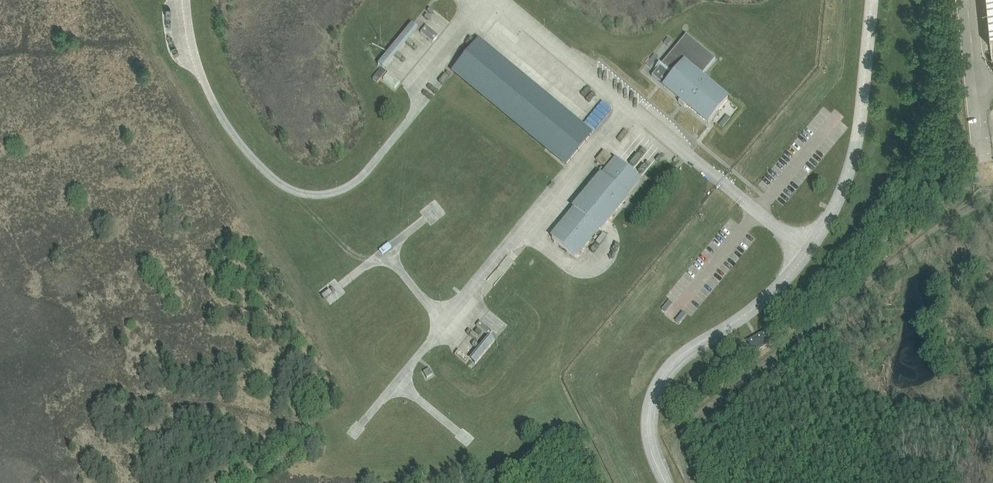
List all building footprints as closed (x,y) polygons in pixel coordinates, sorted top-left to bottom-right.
[(426,26),(421,33),(433,43),(439,36),(426,26)] [(709,123),(712,120),(719,112),(728,100),(700,78),(702,76),(714,61),(716,59),(686,35),(683,39),(652,76),(655,79),(656,79),(657,80),(664,86),(680,100),(679,102),(685,107),(687,105),(709,123)] [(467,57),(455,72),(456,73),(547,148),(565,163),(566,164),(590,135),(581,127),(571,119),(530,85),(501,62),(492,54),(480,44),(479,43),(467,57)] [(378,83),(387,72),(382,69),(373,79),(378,83)] [(395,89),(400,83),(388,73),(383,79),(395,89)] [(604,151),(596,160),(606,168),(613,158),(604,151)] [(598,230),(599,231),(628,197),(626,196),(640,179),(636,183),(614,165),(618,161),(617,160),(603,177),(602,176),(574,210),(575,211),(552,238),(575,258),(598,230)] [(805,302),(800,305),(807,315),(812,312),(805,302)] [(481,322),(477,326),(489,336),(493,332),(481,322)] [(766,331),(747,342),(754,353),(772,342),(766,331)] [(470,359),(459,350),(455,355),(466,364),(470,359)] [(722,356),(716,360),(720,368),(726,365),(722,356)] [(427,378),(433,375),(430,369),(424,372),(427,378)]
